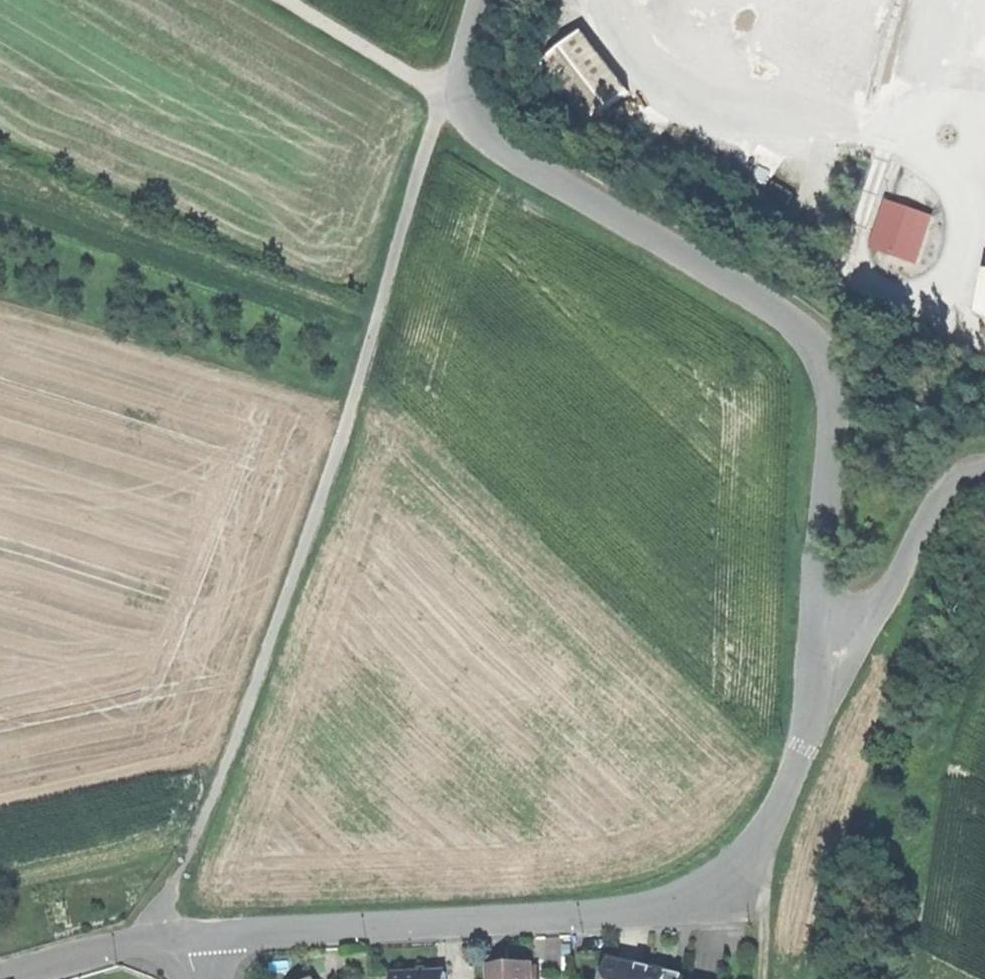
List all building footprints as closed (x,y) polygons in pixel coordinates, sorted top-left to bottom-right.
[(867,10),(870,0),(838,0),(867,10)] [(537,51),(577,116),(619,90),(580,25),(537,51)] [(892,197),(876,241),(916,256),(932,212),(892,197)] [(609,959),(604,978),(664,978),(666,972),(634,965),(609,959)] [(485,967),(486,978),(529,978),(529,965),(505,966),(485,967)] [(389,976),(389,978),(442,978),(442,973),(422,974),(422,968),(416,968),(416,975),(407,975),(389,976)]
